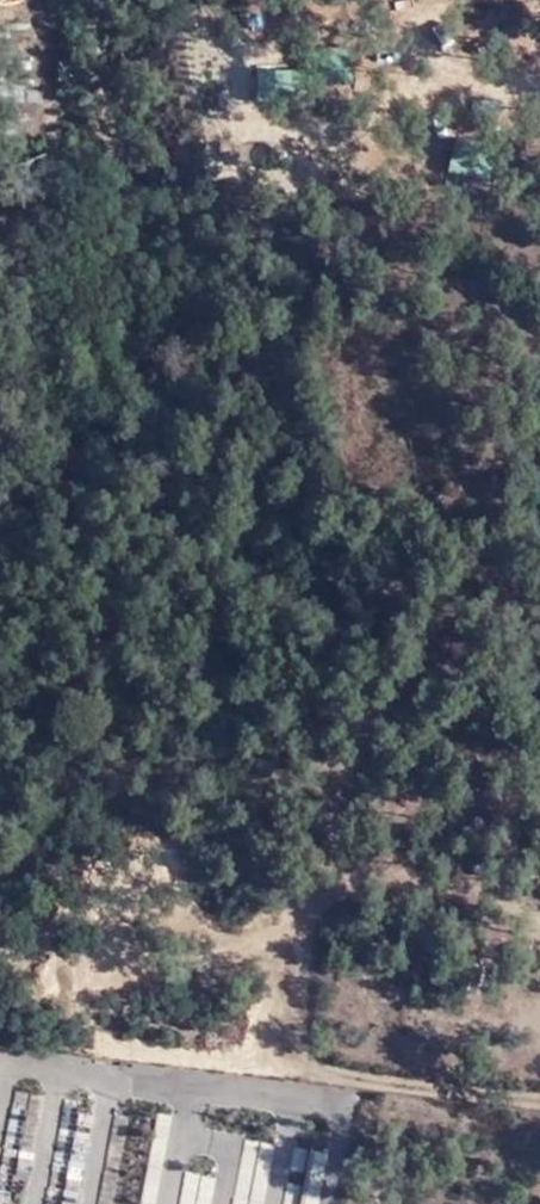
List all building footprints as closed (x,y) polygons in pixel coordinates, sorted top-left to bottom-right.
[(233,1203),(277,1203),(278,1198),(310,1203),(312,1203),(322,1155),(293,1149),(284,1194),(264,1190),(271,1153),(244,1148),(233,1203)]
